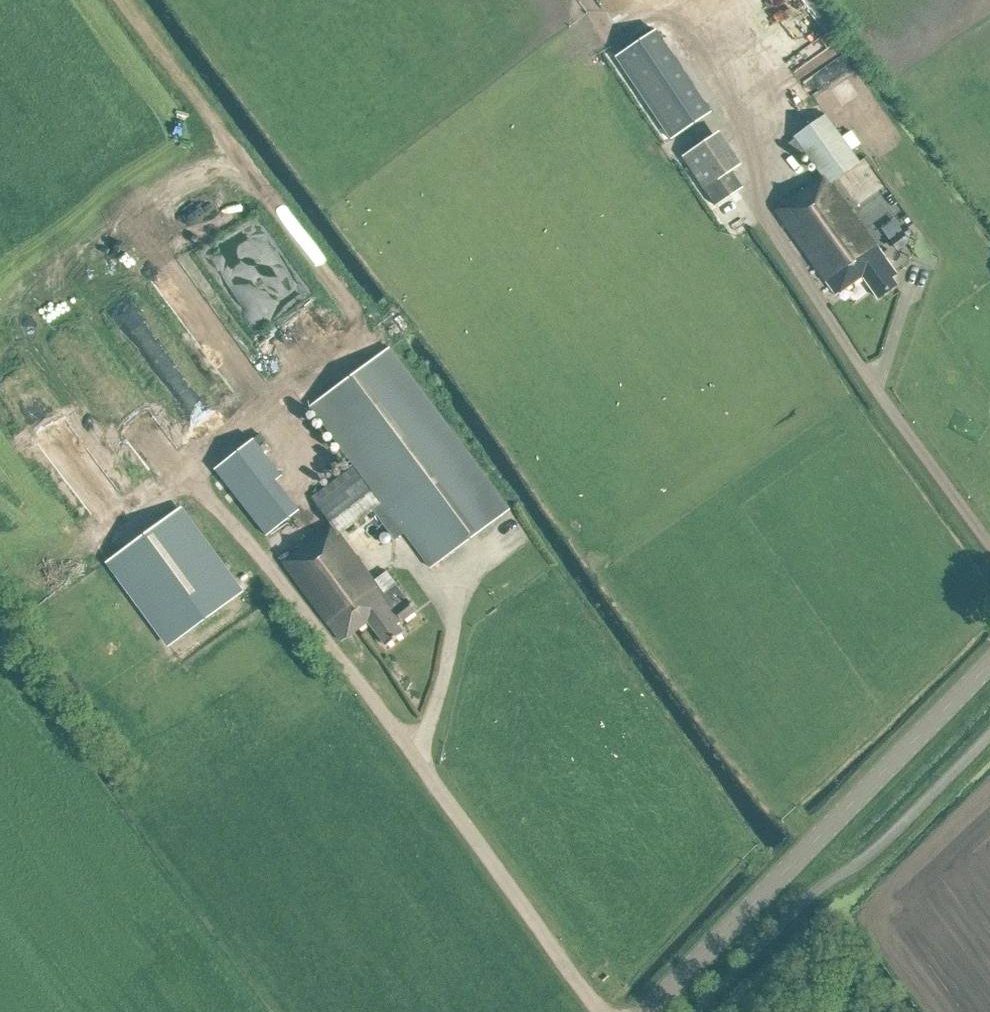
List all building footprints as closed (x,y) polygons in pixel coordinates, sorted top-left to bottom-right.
[(701,111),(650,25),(610,49),(660,135),(701,111)] [(836,45),(796,71),(809,91),(850,65),(836,45)] [(823,178),(776,212),(836,295),(862,277),(877,298),(896,285),(891,278),(896,274),(881,253),(881,254),(830,183),(859,162),(825,115),(794,137),(823,178)] [(715,208),(743,189),(732,173),(742,166),(719,132),(682,158),(715,208)] [(885,239),(901,228),(891,215),(876,226),(885,239)] [(902,231),(889,240),(897,251),(910,242),(902,231)] [(78,355),(96,347),(92,338),(74,346),(78,355)] [(389,347),(309,406),(381,502),(372,509),(371,509),(394,540),(404,534),(430,569),(510,509),(389,347)] [(266,537),(299,511),(276,481),(282,475),(254,440),(214,472),(266,537)] [(248,578),(183,497),(114,552),(178,633),(248,578)] [(382,593),(332,526),(283,562),(341,641),(368,621),(386,646),(403,633),(397,625),(402,621),(415,611),(395,584),(382,593)]
